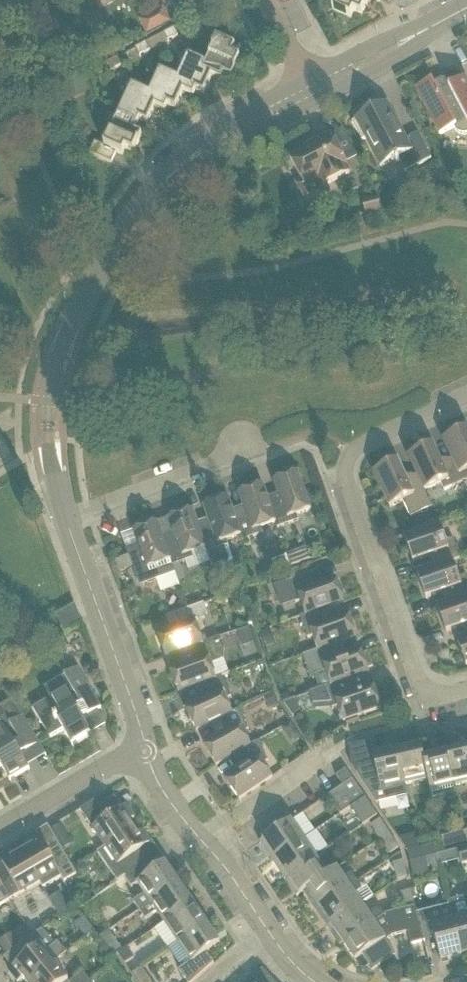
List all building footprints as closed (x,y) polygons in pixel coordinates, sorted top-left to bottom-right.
[(100,10),(121,0),(95,0),(100,10)] [(332,9),(351,17),(353,12),(361,16),(369,0),(336,0),(332,9)] [(145,35),(169,24),(161,8),(138,20),(145,35)] [(150,51),(179,36),(175,28),(146,43),(150,51)] [(233,56),(236,49),(217,40),(206,63),(207,64),(212,75),(212,76),(221,80),(224,75),(232,78),(240,60),(233,56)] [(140,56),(150,51),(146,43),(136,48),(140,56)] [(206,63),(206,64),(188,55),(178,78),(179,78),(184,90),(183,91),(184,91),(193,95),(196,90),(204,93),(211,76),(212,76),(212,75),(207,64),(206,63)] [(115,78),(125,72),(118,57),(107,63),(115,78)] [(178,78),(160,70),(150,93),(155,105),(165,110),(168,104),(175,108),(184,91),(183,91),(184,90),(179,78),(178,78)] [(465,78),(452,85),(450,81),(448,80),(445,79),(443,79),(440,80),(434,83),(432,80),(416,88),(440,134),(453,127),(455,128),(455,129),(458,131),(461,133),(464,133),(466,133),(466,82),(465,78)] [(150,93),(132,85),(121,108),(118,116),(137,124),(139,119),(147,123),(155,105),(150,93)] [(361,139),(364,138),(379,166),(409,151),(416,165),(431,157),(418,132),(406,139),(387,103),(352,122),(361,139)] [(118,116),(121,108),(104,146),(95,142),(90,153),(111,162),(116,152),(123,155),(125,149),(133,153),(142,134),(134,131),(137,124),(118,116)] [(351,172),(332,135),(331,133),(314,142),(314,143),(289,156),(302,181),(296,184),(306,204),(332,191),(328,183),(351,172)] [(380,211),(380,209),(377,196),(361,200),(365,214),(380,211)] [(443,440),(452,458),(463,482),(466,481),(466,428),(443,440)] [(452,458),(441,463),(432,445),(408,456),(417,475),(426,494),(425,491),(442,483),(445,490),(463,482),(452,458)] [(426,494),(417,475),(408,456),(417,475),(406,480),(398,461),(373,472),(390,507),(403,501),(410,517),(432,507),(426,494)] [(297,514),(311,509),(298,471),(274,480),(281,500),(270,504),(262,484),(277,528),(299,520),(297,514)] [(278,528),(277,528),(262,484),(239,492),(246,512),(235,516),(227,497),(243,541),(263,533),(261,527),(275,523),(277,528),(278,528)] [(242,541),(243,541),(227,497),(204,505),(211,525),(200,529),(192,509),(215,573),(230,567),(233,561),(228,546),(226,540),(240,535),(242,541)] [(164,541),(157,522),(175,573),(173,566),(193,558),(191,553),(205,548),(214,573),(215,573),(192,509),(183,513),(181,507),(167,512),(176,537),(164,541)] [(157,522),(155,523),(153,517),(139,522),(141,528),(134,530),(141,550),(128,555),(138,581),(144,584),(175,573),(157,522)] [(453,539),(447,542),(440,524),(404,537),(413,562),(433,555),(436,566),(460,558),(453,539)] [(291,566),(310,559),(305,548),(287,555),(290,563),(291,566)] [(276,569),(290,563),(287,555),(273,560),(276,569)] [(460,558),(436,566),(417,573),(426,598),(445,591),(449,602),(466,596),(466,577),(466,575),(460,578),(453,561),(460,558)] [(288,581),(274,586),(282,607),(295,603),(300,601),(305,615),(344,602),(336,578),(316,585),(312,573),(293,579),(288,581)] [(66,599),(71,597),(66,582),(60,584),(66,599)] [(449,602),(437,607),(446,632),(466,625),(466,629),(466,596),(449,602)] [(324,609),(344,602),(305,615),(300,617),(307,638),(312,636),(316,650),(303,655),(303,656),(356,637),(348,614),(328,621),(324,609)] [(205,618),(208,613),(204,603),(195,606),(172,614),(177,627),(157,634),(165,657),(203,644),(203,643),(198,629),(203,627),(200,619),(205,618)] [(63,634),(82,623),(75,604),(56,615),(63,634)] [(220,661),(223,646),(219,637),(203,643),(203,644),(165,657),(166,657),(185,650),(189,661),(170,669),(178,692),(216,678),(211,664),(220,661)] [(336,644),(356,637),(303,656),(310,677),(314,675),(318,689),(309,693),(369,672),(367,668),(373,666),(368,652),(362,654),(361,649),(341,656),(336,644)] [(457,640),(466,666),(466,665),(466,637),(457,640)] [(50,697),(33,707),(40,720),(50,737),(63,730),(72,744),(92,733),(83,718),(97,710),(101,707),(78,667),(61,678),(67,687),(50,697)] [(349,679),(369,672),(309,693),(315,710),(332,708),(338,706),(343,721),(381,707),(373,684),(353,691),(349,679)] [(231,697),(222,676),(221,676),(216,678),(178,692),(198,685),(204,699),(186,708),(196,730),(238,710),(232,712),(226,699),(231,697)] [(273,694),(265,698),(269,707),(277,703),(273,694)] [(293,716),(301,711),(296,698),(291,700),(291,699),(283,702),(284,704),(293,716)] [(29,726),(13,699),(0,706),(0,719),(3,725),(0,727),(0,767),(1,766),(10,780),(30,769),(20,753),(25,751),(26,752),(40,743),(29,726)] [(243,732),(247,730),(238,710),(196,730),(215,721),(222,733),(204,743),(216,765),(257,742),(256,742),(250,745),(243,732)] [(292,743),(300,737),(291,724),(283,729),(292,743)] [(269,761),(258,744),(257,742),(216,765),(234,755),(242,767),(225,778),(239,799),(272,777),(264,764),(269,761)] [(432,798),(433,798),(421,746),(397,751),(405,785),(428,780),(432,798)] [(447,752),(424,757),(421,746),(433,798),(444,795),(445,798),(448,801),(457,799),(454,790),(453,786),(455,786),(447,752)] [(466,783),(466,747),(447,752),(455,786),(466,783)] [(405,785),(397,751),(373,756),(375,765),(359,771),(356,773),(375,803),(407,796),(405,785)] [(353,779),(346,769),(336,776),(343,785),(343,786),(353,779)] [(351,807),(365,798),(353,779),(343,786),(343,785),(328,795),(340,813),(351,806),(351,807)] [(126,805),(120,810),(112,798),(94,811),(89,804),(80,809),(88,823),(89,822),(93,828),(92,828),(104,847),(134,827),(129,821),(134,817),(126,805)] [(377,815),(371,805),(365,798),(351,807),(363,825),(377,815)] [(380,840),(390,833),(380,819),(370,825),(380,840)] [(303,839),(291,822),(291,821),(260,842),(272,860),(303,839)] [(429,826),(418,829),(421,839),(431,836),(429,826)] [(465,831),(464,826),(440,832),(445,850),(445,848),(466,842),(466,839),(465,831)] [(143,830),(138,833),(134,827),(104,847),(98,852),(118,882),(124,877),(143,864),(135,853),(151,842),(143,830)] [(424,846),(419,847),(419,848),(422,858),(424,858),(436,855),(445,853),(445,850),(440,832),(439,832),(441,842),(424,846)] [(389,854),(399,847),(390,833),(380,840),(389,854)] [(63,850),(51,857),(38,836),(26,843),(29,848),(22,852),(40,882),(43,887),(61,876),(64,881),(76,874),(63,850)] [(285,878),(315,857),(303,839),(272,860),(285,878)] [(408,850),(407,851),(410,862),(422,858),(419,848),(419,847),(408,850)] [(457,850),(460,859),(461,865),(466,863),(466,847),(457,850)] [(439,865),(460,859),(457,850),(446,853),(445,850),(445,853),(436,855),(439,865)] [(15,856),(12,851),(0,858),(0,859),(12,880),(1,886),(0,884),(0,885),(9,900),(40,882),(22,852),(15,856)] [(427,868),(439,865),(436,855),(424,858),(427,868)] [(338,867),(327,874),(315,857),(285,878),(297,896),(338,868),(338,867)] [(397,879),(407,877),(403,861),(393,863),(397,879)] [(165,863),(152,872),(146,862),(143,864),(124,877),(131,888),(137,884),(144,894),(133,901),(139,910),(179,883),(165,863)] [(351,873),(345,877),(338,868),(297,896),(304,892),(315,909),(357,882),(351,873)] [(355,894),(362,889),(357,882),(315,909),(328,927),(362,904),(355,894)] [(163,923),(193,903),(179,883),(139,910),(145,919),(155,912),(163,923)] [(9,900),(0,885),(0,905),(9,900)] [(404,909),(415,906),(411,890),(400,893),(404,909)] [(448,900),(449,906),(462,955),(466,954),(466,895),(448,900)] [(177,943),(206,923),(193,903),(163,923),(177,943)] [(376,910),(369,914),(362,904),(328,927),(340,945),(384,915),(381,911),(376,910)] [(424,941),(419,922),(415,906),(404,909),(387,913),(384,915),(340,945),(340,946),(343,943),(355,961),(356,960),(359,965),(367,967),(369,965),(372,969),(395,954),(386,940),(393,936),(408,932),(411,944),(424,941)] [(449,906),(417,914),(419,922),(424,941),(435,938),(441,961),(462,955),(449,906)] [(220,943),(206,923),(177,943),(189,961),(179,969),(187,981),(193,981),(214,963),(207,952),(220,943)] [(54,944),(42,928),(31,936),(19,945),(28,955),(9,971),(18,981),(23,978),(25,981),(31,981),(55,962),(54,962),(66,953),(57,942),(54,944)] [(112,956),(122,949),(109,930),(99,937),(112,956)] [(0,941),(0,946),(6,956),(19,945),(13,934),(0,941)] [(124,964),(134,957),(127,947),(117,953),(124,964)] [(70,981),(55,962),(31,981),(87,981),(89,980),(83,972),(70,981)] [(142,966),(131,974),(137,981),(153,981),(142,966)]
